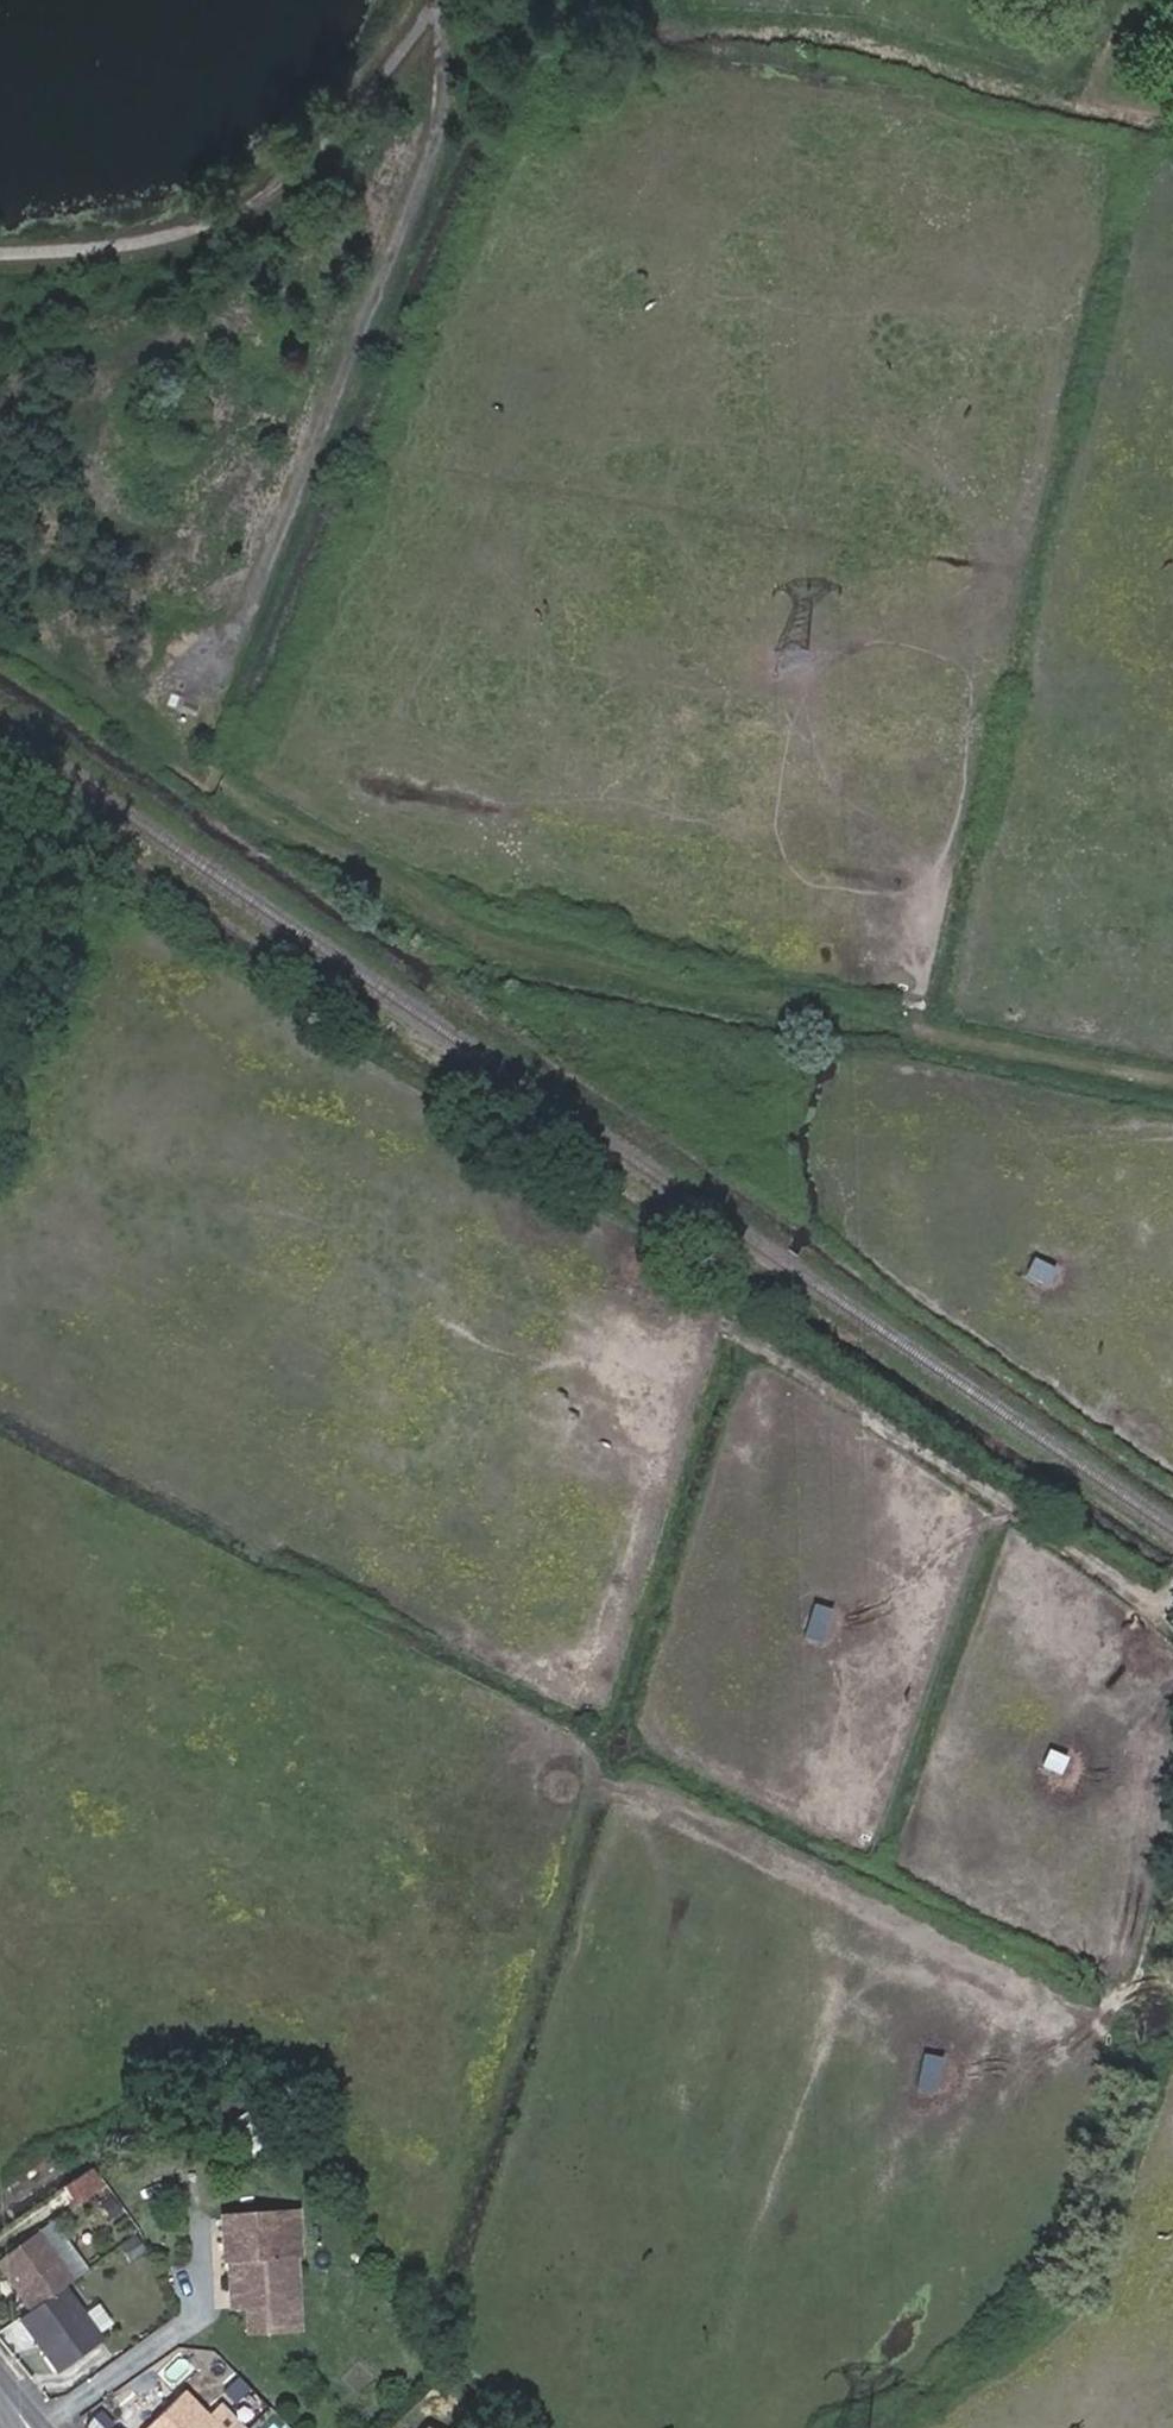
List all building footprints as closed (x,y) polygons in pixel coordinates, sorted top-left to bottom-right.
[(301,2218),(283,2220),(286,2261),(297,2260),(303,2260),(301,2218)] [(283,2220),(227,2223),(229,2267),(247,2266),(249,2293),(235,2294),(237,2315),(251,2314),(253,2337),(301,2334),(297,2260),(286,2261),(283,2220)] [(78,2304),(88,2295),(47,2251),(9,2287),(49,2331),(78,2304)] [(247,2266),(229,2267),(231,2294),(235,2294),(249,2293),(247,2266)] [(84,2389),(123,2353),(78,2304),(49,2331),(39,2340),(84,2389)] [(232,2401),(218,2413),(190,2381),(143,2423),(147,2427),(256,2427),(232,2401)]
